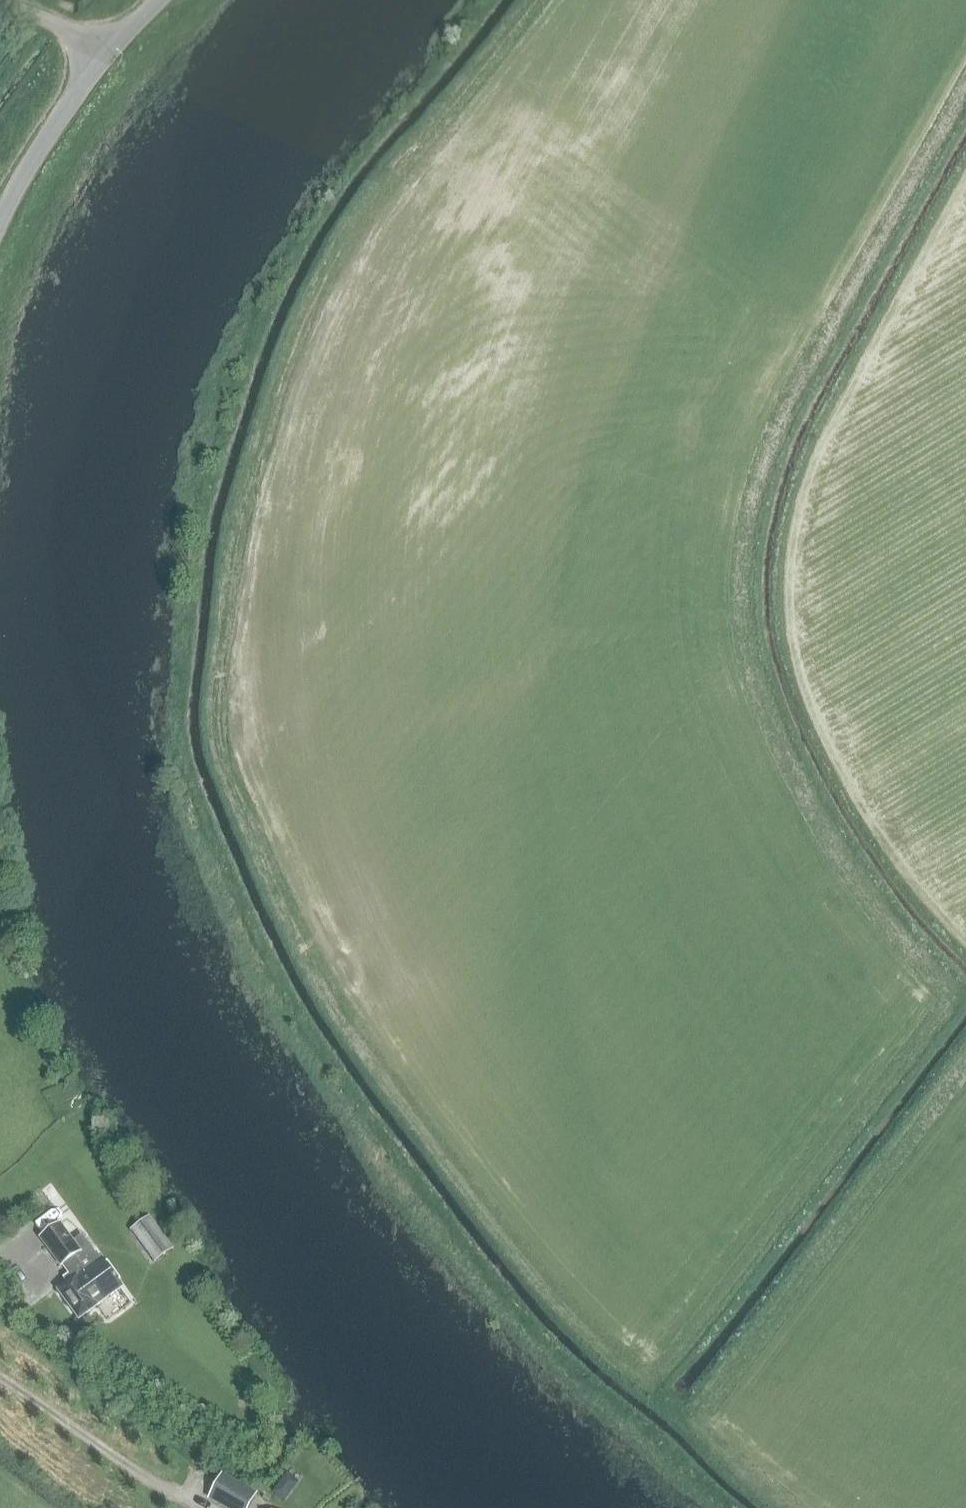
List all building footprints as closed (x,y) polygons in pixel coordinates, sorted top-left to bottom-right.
[(133,1230),(157,1261),(174,1249),(149,1217),(133,1230)] [(81,1270),(57,1288),(79,1318),(97,1305),(96,1305),(120,1287),(82,1235),(73,1241),(59,1223),(40,1238),(60,1265),(71,1256),(81,1270)] [(231,1507),(250,1507),(257,1495),(222,1476),(210,1497),(231,1507)] [(272,1493),(282,1501),(289,1491),(278,1484),(272,1493)]
